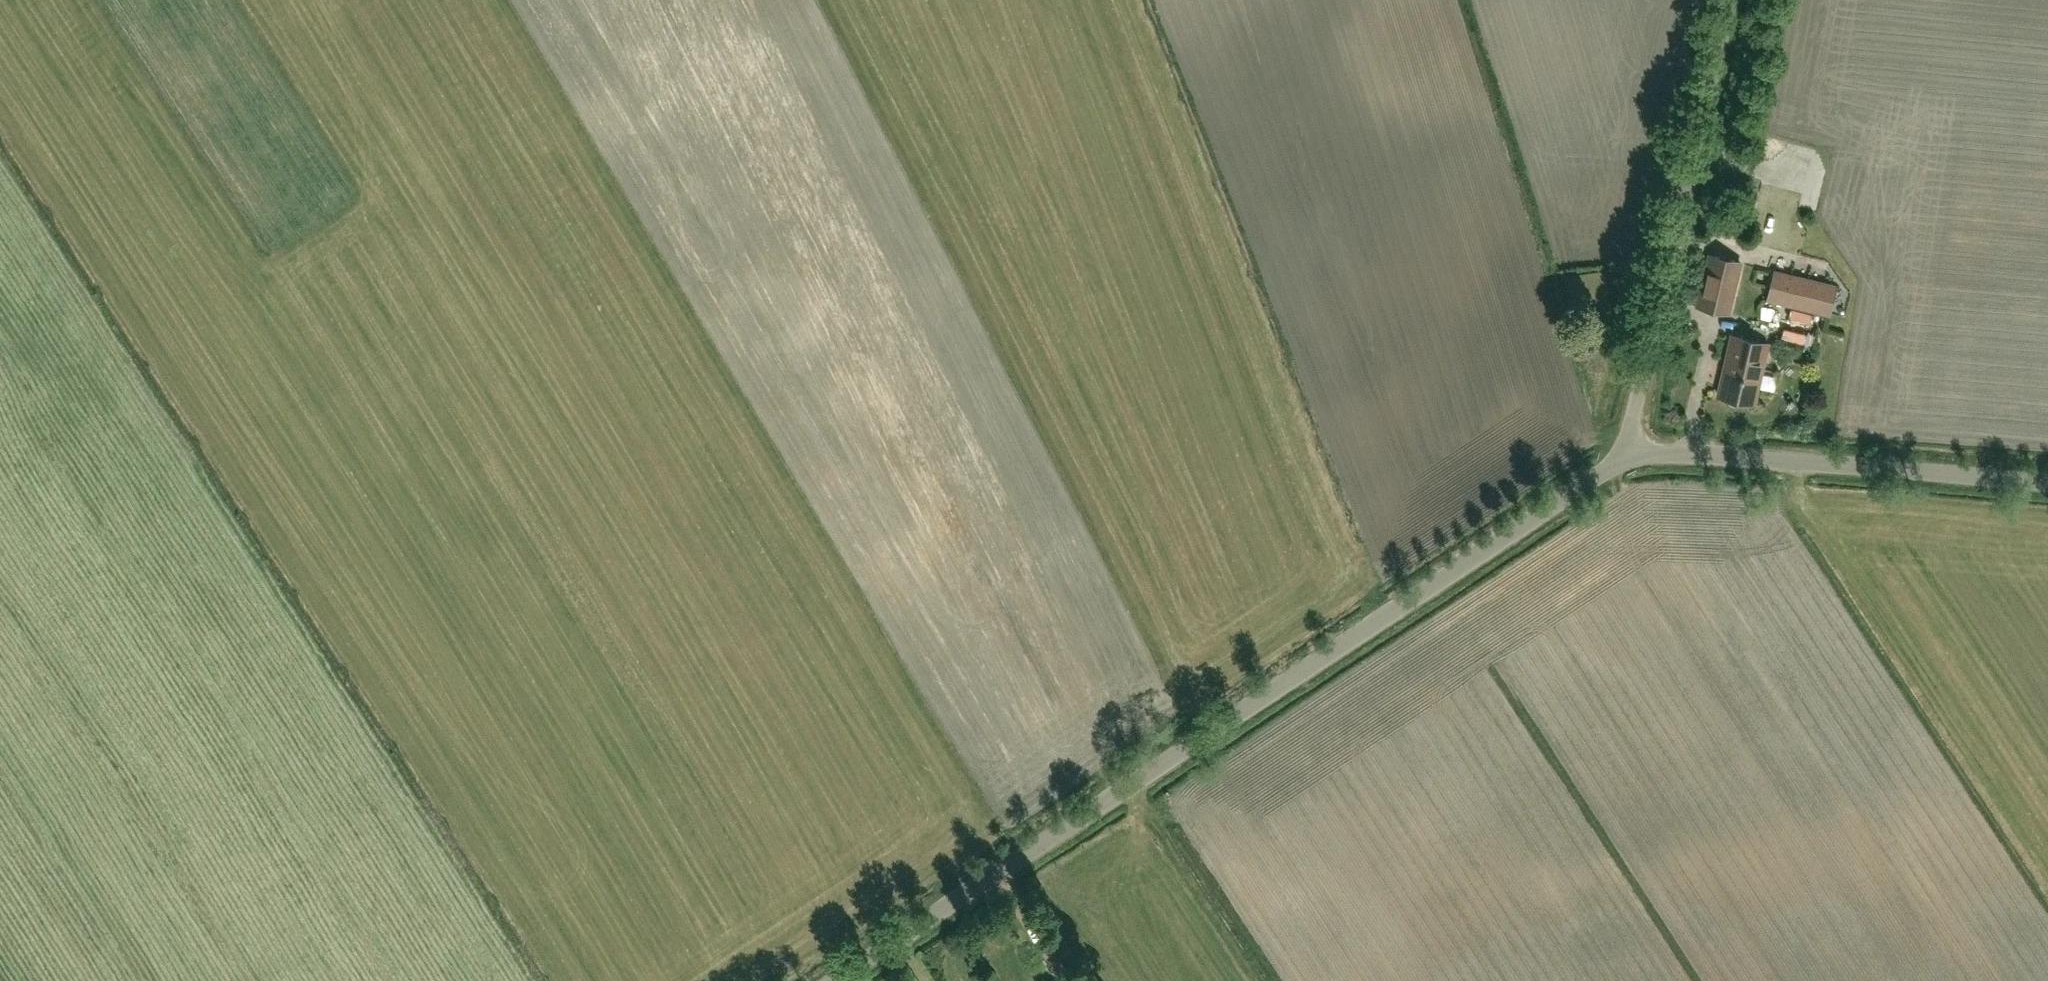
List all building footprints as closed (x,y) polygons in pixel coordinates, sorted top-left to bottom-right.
[(1742,264),(1711,256),(1699,307),(1729,314),(1742,264)] [(1838,285),(1774,269),(1766,301),(1830,317),(1838,285)] [(1754,405),(1768,345),(1733,336),(1719,397),(1754,405)]
